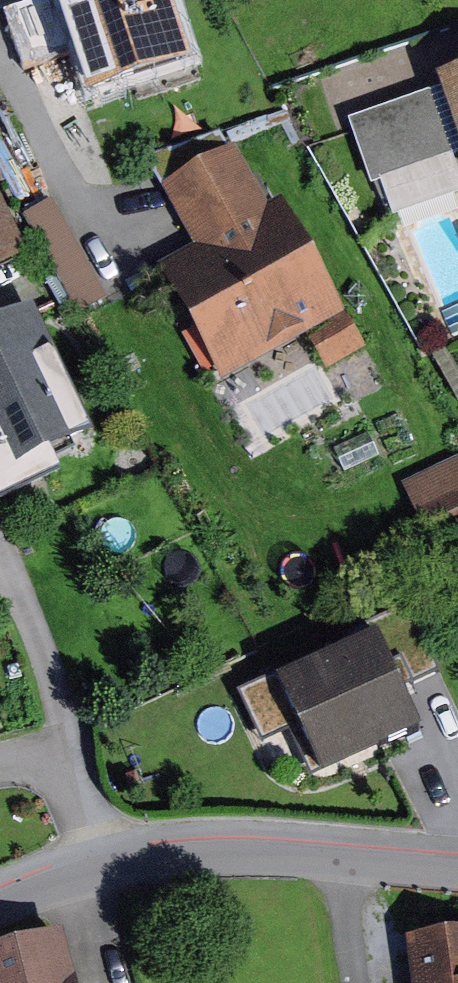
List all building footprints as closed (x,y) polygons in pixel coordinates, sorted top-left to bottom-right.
[(43,5),(61,61),(86,53),(106,114),(212,79),(186,0),(58,0),(43,5)] [(361,124),(384,187),(396,183),(408,218),(416,215),(457,200),(457,96),(455,89),(361,124)] [(159,160),(178,193),(246,155),(234,135),(159,160)] [(176,194),(206,248),(169,268),(234,385),(359,316),(295,202),(281,210),(250,153),(246,155),(178,193),(176,194)] [(42,256),(1,170),(0,170),(0,276),(42,256)] [(66,200),(37,216),(90,316),(120,301),(66,200)] [(0,332),(0,469),(17,506),(79,478),(69,457),(110,438),(50,309),(0,332)] [(417,484),(448,552),(457,547),(457,465),(417,484)] [(396,639),(294,684),(337,783),(439,738),(396,639)] [(0,944),(0,982),(97,982),(82,924),(0,944)] [(423,944),(429,982),(457,982),(457,939),(423,944)]
